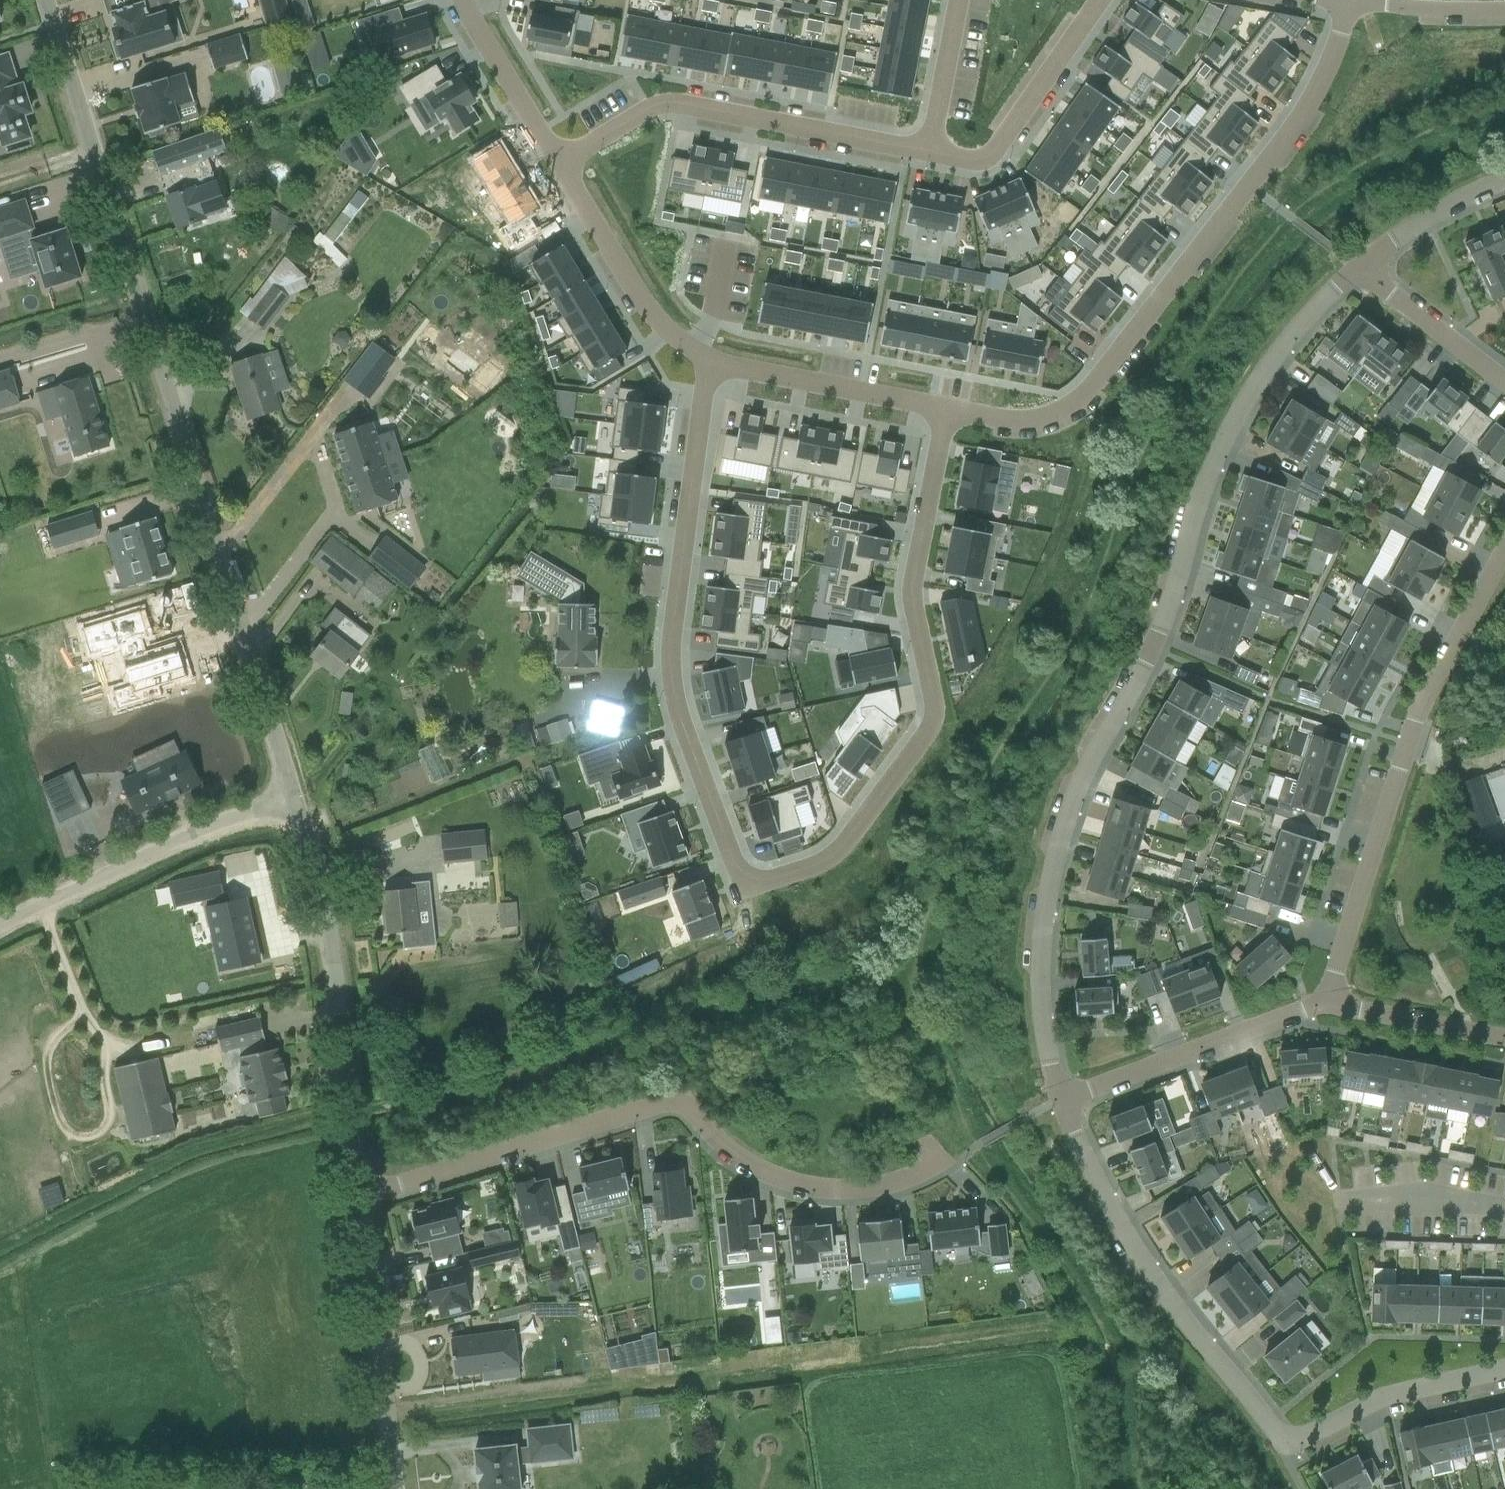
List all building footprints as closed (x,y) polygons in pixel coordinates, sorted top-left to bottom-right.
[(127,2),(128,2),(130,8),(112,13),(116,28),(114,29),(117,41),(114,42),(119,57),(122,56),(123,59),(175,43),(163,4),(175,0),(126,0),(127,2)] [(267,25),(290,18),(285,0),(260,0),(267,25)] [(709,13),(712,1),(706,0),(704,0),(702,11),(709,13)] [(888,6),(890,7),(926,14),(928,14),(931,0),(889,0),(888,6)] [(712,1),(709,13),(717,14),(720,3),(712,1)] [(792,2),(791,10),(803,12),(804,4),(792,2)] [(1126,43),(1153,61),(1182,20),(1162,7),(1155,17),(1135,3),(1122,22),(1135,31),(1126,43)] [(804,4),(803,12),(815,14),(816,6),(804,4)] [(1216,24),(1223,12),(1209,4),(1202,17),(1216,24)] [(888,6),(884,28),(886,28),(921,35),(924,35),(928,14),(926,14),(890,7),(888,6)] [(1229,6),(1226,12),(1239,18),(1245,8),(1229,6)] [(579,12),(556,7),(554,19),(531,15),(526,40),(567,48),(572,23),(577,24),(579,12)] [(435,44),(426,15),(403,23),(402,20),(397,21),(394,12),(399,11),(399,9),(358,22),(366,47),(378,43),(383,60),(435,44)] [(316,27),(310,10),(296,15),(301,32),(316,27)] [(762,23),(764,11),(756,10),(754,22),(762,23)] [(764,11),(762,23),(770,25),(772,13),(764,11)] [(850,21),(862,23),(863,16),(852,13),(850,21)] [(1273,13),(1246,48),(1284,78),(1298,60),(1286,51),(1309,20),(1273,13)] [(627,15),(619,57),(621,57),(646,62),(647,60),(654,22),(654,20),(629,15),(627,15)] [(647,60),(646,62),(672,67),(673,65),(680,27),(680,25),(654,20),(654,22),(647,60)] [(814,33),(816,21),(808,20),(806,32),(814,33)] [(824,23),(816,21),(814,33),(821,35),(824,23)] [(862,23),(850,21),(849,29),(860,31),(862,23)] [(673,65),(672,67),(698,72),(698,70),(706,32),(706,30),(680,25),(680,27),(673,65)] [(884,28),(880,49),(882,49),(917,56),(920,57),(924,35),(921,35),(886,28),(884,28)] [(698,70),(698,72),(723,77),(724,77),(733,33),(732,33),(731,35),(706,30),(706,32),(698,70)] [(302,37),(307,52),(325,46),(320,32),(302,37)] [(733,33),(724,77),(725,77),(725,75),(751,80),(751,78),(758,41),(759,38),(733,33)] [(241,35),(206,45),(214,69),(248,59),(241,35)] [(751,78),(751,80),(777,85),(777,83),(784,46),(785,43),(759,38),(758,41),(751,78)] [(777,83),(777,85),(803,90),(803,88),(810,51),(811,48),(785,43),(784,46),(777,83)] [(1124,102),(1153,61),(1126,43),(1118,55),(1105,46),(1092,65),(1112,79),(1105,89),(1124,102)] [(1213,43),(1204,53),(1214,61),(1223,51),(1213,43)] [(803,88),(803,90),(828,95),(829,96),(838,53),(836,53),(811,48),(810,51),(803,88)] [(1231,61),(1220,75),(1255,103),(1256,102),(1250,97),(1258,86),(1270,95),(1284,78),(1246,48),(1234,63),(1231,61)] [(880,49),(875,70),(878,71),(913,77),(916,78),(920,57),(917,56),(882,49),(880,49)] [(4,144),(29,136),(22,114),(30,111),(22,86),(15,89),(13,81),(16,80),(8,55),(0,58),(0,133),(4,144)] [(842,64),(854,66),(855,58),(843,56),(842,64)] [(854,66),(842,64),(840,71),(852,74),(854,66)] [(1197,74),(1204,79),(1211,69),(1205,65),(1197,74)] [(463,78),(461,75),(446,84),(436,68),(402,88),(413,106),(427,97),(441,121),(447,117),(458,134),(479,121),(469,104),(476,100),(469,89),(471,86),(467,79),(463,78)] [(1178,79),(1162,68),(1153,81),(1169,92),(1178,79)] [(872,91),(871,92),(911,100),(912,98),(916,78),(913,77),(878,71),(875,70),(872,91)] [(314,94),(308,73),(300,75),(306,96),(314,94)] [(162,129),(181,124),(176,107),(195,101),(186,74),(168,80),(167,78),(132,89),(132,90),(133,90),(137,106),(134,107),(138,118),(141,117),(146,133),(146,134),(150,133),(151,137),(163,133),(162,129)] [(1219,96),(1207,112),(1245,141),(1258,124),(1246,114),(1255,103),(1220,75),(1209,89),(1219,96)] [(302,89),(299,79),(279,85),(283,95),(302,89)] [(1085,85),(1070,106),(1072,107),(1103,129),(1105,130),(1120,109),(1121,108),(1086,83),(1085,85)] [(1183,119),(1191,126),(1204,110),(1195,103),(1183,119)] [(358,104),(353,108),(359,116),(365,111),(358,104)] [(1070,106),(1055,127),(1057,129),(1088,150),(1090,152),(1105,130),(1103,129),(1072,107),(1070,106)] [(1207,112),(1184,141),(1210,161),(1219,149),(1231,159),(1245,141),(1207,112)] [(1160,122),(1167,127),(1174,118),(1168,113),(1160,122)] [(1167,127),(1160,122),(1153,132),(1159,137),(1167,127)] [(1055,127),(1040,149),(1042,150),(1073,172),(1075,174),(1090,152),(1088,150),(1057,129),(1055,127)] [(153,151),(154,156),(161,175),(163,174),(170,196),(168,196),(179,228),(207,218),(197,191),(217,184),(209,161),(228,154),(219,128),(153,151)] [(372,163),(361,144),(364,143),(355,128),(333,156),(365,175),(372,163)] [(1123,133),(1118,140),(1128,147),(1133,141),(1123,133)] [(1128,147),(1118,140),(1113,146),(1123,153),(1128,147)] [(1184,141),(1161,170),(1199,199),(1213,182),(1201,173),(1210,161),(1184,141)] [(705,197),(714,150),(692,145),(689,160),(673,157),(667,190),(705,197)] [(1152,158),(1161,166),(1172,154),(1163,146),(1152,158)] [(522,217),(537,209),(499,147),(475,161),(512,222),(498,230),(511,251),(534,237),(522,217)] [(1025,170),(1024,171),(1059,196),(1060,195),(1075,174),(1073,172),(1042,150),(1040,149),(1025,170)] [(735,154),(714,150),(705,197),(742,204),(748,172),(733,169),(735,154)] [(766,157),(758,199),(759,200),(784,205),(785,202),(792,165),(793,162),(767,157),(766,157)] [(785,202),(784,205),(810,210),(811,207),(818,170),(819,167),(793,162),(792,165),(785,202)] [(811,207),(810,210),(836,215),(837,212),(844,175),(844,172),(819,167),(818,170),(811,207)] [(1161,170),(1139,199),(1164,219),(1174,208),(1186,217),(1199,199),(1161,170)] [(1115,180),(1121,185),(1128,176),(1122,171),(1115,180)] [(837,212),(836,215),(862,220),(863,217),(870,180),(870,177),(844,172),(844,175),(837,212)] [(1086,181),(1095,189),(1100,183),(1091,175),(1086,181)] [(863,217),(862,220),(887,225),(889,225),(897,183),(896,182),(870,177),(870,180),(863,217)] [(1121,185),(1115,180),(1107,190),(1114,195),(1121,185)] [(1090,195),(1095,189),(1086,181),(1081,188),(1090,195)] [(998,191),(1024,256),(1037,250),(1024,218),(1034,214),(1021,182),(998,191)] [(925,262),(938,194),(914,189),(907,223),(918,225),(911,260),(925,262)] [(320,233),(313,241),(340,268),(348,260),(333,245),(369,199),(359,190),(324,236),(320,233)] [(1024,256),(998,191),(975,200),(988,232),(998,229),(1010,261),(1024,256)] [(938,194),(925,262),(927,263),(939,265),(946,231),(956,233),(963,199),(938,194)] [(1139,199),(1116,228),(1154,258),(1167,240),(1155,231),(1164,219),(1139,199)] [(81,278),(66,230),(32,241),(29,229),(33,228),(25,201),(0,209),(0,240),(4,251),(23,245),(32,273),(41,270),(47,289),(81,278)] [(1091,223),(1087,234),(1104,241),(1113,221),(1089,211),(1084,221),(1091,223)] [(663,212),(662,220),(674,222),(675,214),(663,212)] [(733,225),(732,233),(743,235),(745,228),(733,225)] [(1504,254),(1504,235),(1501,227),(1500,227),(1500,228),(1467,243),(1466,243),(1465,243),(1476,267),(1477,267),(1504,254)] [(777,241),(780,230),(772,228),(769,240),(777,241)] [(1085,250),(1084,250),(1119,278),(1128,266),(1140,275),(1154,258),(1116,228),(1104,244),(1101,241),(1091,254),(1085,250)] [(1075,243),(1075,244),(1083,234),(1077,229),(1069,239),(1075,243)] [(780,230),(777,241),(785,243),(787,231),(780,230)] [(1069,239),(1064,235),(1058,243),(1069,251),(1075,243),(1069,239)] [(829,252),(831,240),(824,238),(821,250),(829,252)] [(831,240),(829,252),(837,253),(839,241),(831,240)] [(532,264),(543,282),(574,263),(563,245),(532,264)] [(513,271),(540,254),(535,246),(511,261),(513,271)] [(884,250),(876,249),(874,260),(882,262),(884,250)] [(1082,272),(1070,287),(1108,316),(1122,299),(1110,289),(1119,278),(1084,250),(1073,264),(1082,272)] [(784,263),(792,265),(795,253),(787,251),(784,263)] [(795,253),(792,265),(800,266),(802,255),(795,253)] [(993,269),(996,256),(985,254),(983,267),(993,269)] [(1477,267),(1492,300),(1492,301),(1504,295),(1504,254),(1477,267)] [(248,317),(250,318),(264,329),(290,296),(286,293),(280,289),(308,277),(293,265),(294,263),(285,257),(253,300),(258,304),(248,317)] [(827,272),(835,273),(837,261),(829,260),(827,272)] [(845,263),(837,261),(835,273),(843,275),(845,263)] [(554,299),(585,281),(574,263),(543,282),(554,299)] [(939,265),(937,278),(953,281),(956,268),(939,265)] [(924,275),(926,269),(911,266),(908,278),(923,281),(924,275)] [(1023,273),(1028,284),(1043,278),(1038,266),(1023,273)] [(880,270),(873,268),(870,280),(878,282),(880,270)] [(992,271),(991,275),(990,280),(1008,283),(1009,275),(992,271)] [(975,272),(973,285),(989,288),(990,280),(991,275),(982,273),(975,272)] [(596,298),(585,281),(554,299),(564,317),(596,298)] [(766,283),(758,324),(760,324),(780,328),(781,325),(787,290),(788,288),(767,284),(766,283)] [(1070,287),(1047,317),(1073,337),(1083,324),(1095,334),(1108,316),(1070,287)] [(781,325),(780,328),(801,332),(802,329),(809,294),(809,292),(788,288),(787,290),(781,325)] [(529,291),(521,293),(525,305),(532,302),(529,291)] [(802,329),(801,332),(823,336),(823,333),(830,298),(830,296),(809,292),(809,294),(802,329)] [(823,333),(823,336),(844,340),(844,338),(851,302),(852,300),(830,296),(830,298),(823,333)] [(567,339),(571,337),(606,315),(596,298),(564,317),(557,321),(567,339)] [(844,338),(844,340),(864,344),(866,344),(874,304),(872,304),(852,300),(851,302),(844,338)] [(880,345),(910,351),(918,306),(889,300),(880,345)] [(1009,370),(1022,304),(1021,303),(1017,325),(988,319),(980,364),(1009,370)] [(1022,304),(1009,370),(1039,375),(1045,343),(1034,341),(1039,316),(1022,304)] [(947,311),(918,306),(910,351),(939,356),(947,311)] [(977,317),(947,311),(939,356),(968,362),(977,317)] [(571,337),(582,354),(617,333),(606,315),(571,337)] [(540,330),(547,327),(544,316),(536,318),(540,330)] [(1357,363),(1380,333),(1381,332),(1359,316),(1336,346),(1335,346),(1357,363)] [(551,339),(547,327),(540,330),(543,341),(551,339)] [(628,351),(617,333),(582,354),(578,356),(589,374),(628,351)] [(1409,356),(1380,333),(1357,363),(1386,385),(1392,377),(1395,373),(1409,356)] [(1325,345),(1332,350),(1335,346),(1336,346),(1326,338),(1321,344),(1324,346),(1325,345)] [(374,346),(363,361),(382,376),(393,361),(374,346)] [(262,355),(232,365),(249,419),(280,410),(274,393),(289,388),(277,351),(262,356),(262,355)] [(549,358),(553,370),(560,367),(556,356),(549,358)] [(22,402),(12,370),(0,373),(0,409),(22,402)] [(1402,378),(1395,373),(1392,377),(1388,383),(1395,388),(1402,378)] [(1332,406),(1342,392),(1317,374),(1307,388),(1332,406)] [(88,378),(55,388),(76,457),(110,447),(88,378)] [(1456,433),(1473,413),(1476,410),(1466,402),(1468,399),(1442,379),(1432,393),(1421,385),(1405,405),(1416,414),(1427,400),(1440,410),(1435,417),(1456,433)] [(1388,404),(1399,412),(1413,393),(1403,386),(1388,404)] [(573,416),(575,390),(554,389),(552,414),(573,416)] [(623,425),(663,430),(666,406),(646,404),(648,392),(624,389),(622,401),(626,402),(623,425)] [(1291,401),(1279,421),(1313,442),(1325,421),(1325,422),(1326,420),(1291,400),(1291,401)] [(1361,427),(1341,413),(1334,423),(1353,437),(1361,427)] [(1497,465),(1504,454),(1504,430),(1496,423),(1495,424),(1485,416),(1482,420),(1473,413),(1456,433),(1483,454),(1480,457),(1491,466),(1494,463),(1497,465)] [(742,414),(738,437),(726,435),(721,459),(771,468),(778,436),(762,433),(765,418),(742,414)] [(1267,441),(1266,443),(1301,463),(1307,469),(1301,481),(1323,491),(1328,480),(1312,472),(1325,449),(1313,442),(1279,421),(1267,442),(1267,441)] [(346,473),(385,460),(372,422),(335,435),(347,472),(345,472),(346,473)] [(615,460),(638,463),(640,451),(660,454),(663,430),(623,425),(620,448),(616,448),(615,460)] [(814,477),(823,429),(801,425),(798,440),(783,437),(776,469),(814,477)] [(823,429),(814,477),(851,484),(857,452),(842,449),(844,434),(823,429)] [(1389,430),(1383,439),(1390,443),(1396,435),(1389,430)] [(1420,457),(1422,455),(1425,448),(1411,440),(1400,434),(1392,445),(1404,452),(1406,449),(1420,457)] [(910,471),(899,468),(903,445),(880,441),(878,456),(862,453),(856,485),(906,494),(910,471)] [(1426,447),(1419,459),(1433,466),(1440,470),(1447,459),(1426,447)] [(1361,464),(1374,471),(1381,459),(1368,452),(1361,464)] [(398,500),(385,460),(346,473),(359,513),(398,500)] [(613,496),(653,501),(656,478),(637,475),(638,463),(615,460),(613,473),(616,473),(613,496)] [(966,463),(957,507),(990,514),(995,489),(1011,493),(1016,467),(999,463),(998,469),(966,463)] [(1070,468),(1056,465),(1052,486),(1065,489),(1070,468)] [(1433,466),(1421,487),(1421,488),(1435,495),(1469,514),(1481,492),(1448,474),(1447,474),(1440,470),(1433,466)] [(1244,476),(1239,490),(1245,492),(1243,499),(1278,511),(1281,499),(1296,504),(1299,494),(1317,503),(1323,491),(1301,481),(1277,469),(1271,483),(1250,476),(1249,478),(1244,476)] [(1410,509),(1403,521),(1424,532),(1430,521),(1457,536),(1469,514),(1435,495),(1421,488),(1410,509)] [(767,489),(766,497),(778,498),(779,490),(767,489)] [(1354,491),(1349,503),(1357,507),(1362,495),(1354,491)] [(653,501),(613,496),(610,520),(607,519),(605,531),(629,534),(631,523),(650,525),(653,501)] [(717,513),(714,535),(762,541),(766,503),(734,499),(732,515),(717,513)] [(1243,499),(1235,523),(1276,537),(1287,540),(1294,516),(1292,516),(1283,513),(1278,511),(1243,499)] [(807,511),(819,513),(820,505),(808,503),(807,511)] [(840,503),(838,510),(849,513),(851,506),(840,503)] [(790,519),(798,520),(800,508),(792,507),(790,519)] [(90,512),(52,524),(59,546),(97,534),(90,512)] [(907,514),(896,512),(894,522),(905,524),(907,514)] [(1392,515),(1386,527),(1391,530),(1409,540),(1397,561),(1435,582),(1442,570),(1439,568),(1444,558),(1418,544),(1424,532),(1403,521),(1392,515)] [(121,530),(111,533),(122,568),(132,565),(138,585),(173,574),(155,517),(120,528),(121,530)] [(832,517),(830,529),(845,532),(838,569),(870,575),(873,561),(888,564),(893,541),(878,538),(880,526),(832,517)] [(953,527),(949,550),(994,559),(998,538),(1003,539),(1006,525),(979,519),(977,531),(953,527)] [(1235,523),(1227,547),(1268,560),(1276,537),(1235,523)] [(1310,544),(1329,554),(1339,534),(1320,524),(1310,544)] [(757,578),(762,541),(714,535),(711,557),(726,559),(724,574),(757,578)] [(374,570),(349,550),(332,538),(312,563),(354,596),(374,570)] [(1219,552),(1214,567),(1220,569),(1220,570),(1255,581),(1261,583),(1268,560),(1227,547),(1225,554),(1219,552)] [(1324,564),(1328,554),(1312,549),(1308,561),(1323,567),(1324,564)] [(990,580),(994,559),(949,550),(944,574),(968,578),(965,590),(991,595),(992,595),(995,581),(990,580)] [(595,664),(597,664),(598,637),(596,637),(596,605),(584,604),(585,584),(532,552),(518,576),(560,601),(559,637),(556,637),(555,663),(559,664),(558,668),(594,669),(595,664)] [(406,554),(391,573),(410,588),(425,568),(406,554)] [(1374,576),(1367,588),(1369,589),(1388,599),(1395,588),(1420,602),(1425,592),(1429,594),(1435,582),(1397,561),(1385,582),(1374,576)] [(783,580),(791,581),(793,569),(785,568),(783,580)] [(828,582),(823,605),(831,606),(829,618),(852,623),(855,611),(878,615),(883,593),(868,590),(870,575),(838,569),(835,583),(828,582)] [(752,614),(757,578),(724,574),(722,588),(707,586),(704,608),(752,614)] [(776,593),(777,582),(770,581),(768,592),(776,593)] [(1264,586),(1260,598),(1283,606),(1287,594),(1264,586)] [(1367,588),(1361,600),(1362,601),(1376,609),(1365,628),(1397,646),(1408,625),(1382,611),(1388,599),(1369,589),(1367,588)] [(1211,598),(1203,621),(1239,634),(1252,639),(1262,612),(1256,610),(1260,598),(1236,589),(1230,605),(1211,598)] [(992,595),(991,595),(989,607),(1007,610),(1009,599),(992,595)] [(1289,607),(1305,612),(1308,600),(1293,595),(1289,607)] [(1283,606),(1260,598),(1256,610),(1279,618),(1283,606)] [(985,654),(974,603),(959,606),(958,600),(942,603),(942,602),(941,603),(956,673),(958,673),(957,669),(972,666),(971,661),(974,661),(973,656),(985,654)] [(1306,623),(1317,628),(1327,609),(1317,604),(1306,623)] [(784,618),(792,619),(793,607),(785,606),(784,618)] [(1279,617),(1286,619),(1287,620),(1291,609),(1283,606),(1279,617)] [(747,652),(752,614),(704,608),(702,630),(717,632),(715,648),(747,652)] [(140,609),(83,627),(91,653),(101,650),(102,655),(120,649),(131,684),(113,689),(119,707),(162,694),(159,684),(187,675),(177,640),(146,649),(142,637),(148,635),(140,609)] [(313,656),(341,677),(372,637),(344,615),(313,656)] [(1231,658),(1239,634),(1203,621),(1195,645),(1231,658)] [(1351,621),(1340,642),(1353,649),(1385,667),(1397,646),(1365,628),(1351,621)] [(792,640),(809,643),(812,627),(795,624),(792,640)] [(1307,624),(1301,637),(1308,641),(1316,639),(1320,632),(1307,624)] [(855,685),(898,676),(892,648),(868,653),(864,630),(828,625),(825,647),(847,651),(855,685)] [(778,661),(786,662),(788,650),(780,649),(778,661)] [(1353,649),(1341,670),(1374,688),(1385,667),(1353,649)] [(714,670),(703,673),(712,717),(745,710),(735,666),(737,656),(717,653),(714,670)] [(1238,665),(1233,677),(1255,686),(1260,674),(1238,665)] [(1341,670),(1329,690),(1362,709),(1374,688),(1341,670)] [(1167,700),(1166,702),(1197,720),(1198,720),(1211,698),(1179,680),(1168,701),(1167,700)] [(1300,689),(1296,701),(1319,709),(1323,696),(1300,689)] [(796,707),(793,694),(779,697),(782,710),(796,707)] [(1197,720),(1166,702),(1155,722),(1186,740),(1197,720)] [(618,724),(617,705),(589,707),(590,725),(618,724)] [(825,776),(829,790),(842,799),(858,778),(860,779),(864,774),(865,775),(865,774),(864,773),(869,767),(870,767),(871,766),(870,766),(882,749),(880,748),(899,723),(874,705),(860,708),(862,716),(866,718),(834,760),(836,761),(825,776)] [(1266,712),(1263,720),(1254,742),(1269,747),(1273,734),(1275,735),(1277,729),(1275,728),(1279,716),(1266,712)] [(732,766),(768,754),(760,732),(767,730),(763,717),(739,722),(744,737),(724,743),(732,766)] [(1302,718),(1297,730),(1309,734),(1301,758),(1305,759),(1305,758),(1339,769),(1347,746),(1324,739),(1328,726),(1302,718)] [(567,719),(548,726),(554,744),(574,737),(567,719)] [(1143,742),(1174,760),(1186,740),(1155,722),(1143,742)] [(164,763),(123,782),(138,813),(200,784),(186,753),(182,755),(175,740),(157,748),(164,763)] [(641,791),(659,785),(657,781),(661,780),(656,766),(652,767),(651,763),(649,764),(644,747),(623,754),(619,742),(578,755),(588,786),(613,777),(620,798),(621,798),(623,801),(643,795),(641,791)] [(1175,761),(1174,760),(1143,742),(1142,744),(1143,744),(1131,765),(1163,783),(1175,761)] [(1230,749),(1224,760),(1234,766),(1240,755),(1239,754),(1230,749)] [(768,754),(732,766),(739,788),(758,782),(762,795),(786,787),(782,774),(775,777),(768,754)] [(1248,766),(1261,770),(1264,760),(1251,756),(1248,766)] [(1298,781),(1298,782),(1332,793),(1339,769),(1305,758),(1305,759),(1298,781)] [(1230,785),(1231,782),(1236,771),(1223,764),(1216,777),(1230,785)] [(544,779),(555,775),(551,765),(540,769),(544,779)] [(803,766),(791,770),(795,782),(807,778),(803,766)] [(78,783),(72,771),(41,785),(46,797),(78,783)] [(1277,809),(1275,814),(1298,821),(1302,823),(1310,825),(1314,813),(1323,816),(1324,816),(1332,793),(1298,782),(1298,781),(1285,777),(1277,801),(1279,802),(1277,809)] [(1237,783),(1226,818),(1240,822),(1251,787),(1237,783)] [(768,801),(748,807),(759,840),(770,836),(773,845),(781,843),(799,837),(804,836),(802,828),(816,823),(809,802),(812,801),(807,785),(767,798),(768,801)] [(1164,799),(1185,809),(1191,798),(1169,787),(1164,799)] [(1179,821),(1185,809),(1164,799),(1158,810),(1179,821)] [(1108,822),(1142,832),(1149,810),(1115,800),(1108,822)] [(1275,814),(1277,807),(1266,804),(1264,810),(1275,814)] [(645,806),(621,814),(628,835),(641,830),(648,850),(654,867),(654,868),(688,856),(688,855),(673,812),(673,811),(668,812),(649,819),(645,806)] [(564,816),(568,830),(583,825),(578,811),(564,816)] [(1275,814),(1271,826),(1281,830),(1274,852),(1274,853),(1309,864),(1312,857),(1317,858),(1322,844),(1316,842),(1317,841),(1315,840),(1299,835),(1302,823),(1298,821),(1275,814)] [(1135,855),(1142,832),(1108,822),(1101,844),(1135,855)] [(487,859),(484,831),(441,835),(444,863),(487,859)] [(565,836),(563,837),(567,848),(568,848),(581,843),(577,832),(565,836)] [(799,837),(781,843),(784,854),(802,848),(799,837)] [(1215,843),(1210,857),(1222,862),(1227,847),(1215,843)] [(1101,844),(1094,866),(1129,877),(1135,855),(1101,844)] [(1261,873),(1261,875),(1266,877),(1266,876),(1302,888),(1309,864),(1274,853),(1274,852),(1268,850),(1268,851),(1261,873)] [(1181,868),(1193,872),(1196,862),(1184,859),(1181,868)] [(1122,899),(1129,877),(1094,866),(1088,889),(1122,899)] [(1193,872),(1181,868),(1179,878),(1190,881),(1193,872)] [(1237,892),(1233,905),(1244,909),(1267,916),(1271,904),(1294,911),(1294,910),(1300,912),(1305,897),(1299,895),(1302,888),(1266,876),(1266,877),(1261,875),(1251,872),(1243,894),(1237,892)] [(218,873),(184,881),(190,903),(213,897),(215,906),(211,906),(225,970),(258,961),(244,898),(221,904),(219,895),(223,894),(218,873)] [(663,886),(661,878),(618,893),(624,909),(666,894),(663,886)] [(691,941),(721,930),(702,880),(672,891),(691,941)] [(384,891),(389,933),(403,932),(404,948),(436,945),(434,928),(419,929),(416,907),(432,905),(430,881),(413,883),(413,888),(384,891)] [(581,885),(579,885),(581,891),(585,901),(586,900),(594,897),(600,895),(597,886),(588,882),(581,885)] [(517,925),(516,900),(500,900),(501,926),(517,925)] [(1184,905),(1187,914),(1199,911),(1195,901),(1184,905)] [(1127,915),(1150,918),(1151,906),(1129,903),(1127,915)] [(1233,905),(1229,917),(1263,928),(1267,916),(1244,909),(1233,905)] [(1096,911),(1083,913),(1084,922),(1097,921),(1096,911)] [(1179,952),(1197,948),(1193,928),(1175,932),(1179,952)] [(1106,932),(1080,934),(1083,977),(1089,977),(1109,975),(1117,974),(1134,969),(1133,956),(1108,958),(1106,932)] [(1272,937),(1239,966),(1256,986),(1290,957),(1272,937)] [(1204,951),(1181,960),(1185,971),(1198,1005),(1221,996),(1213,974),(1223,970),(1215,947),(1204,951)] [(1158,969),(1147,973),(1155,995),(1166,991),(1174,1014),(1198,1005),(1185,971),(1181,960),(1158,969)] [(1147,973),(1135,977),(1144,1000),(1155,995),(1147,973)] [(1109,975),(1089,977),(1089,989),(1118,987),(1117,974),(1109,975)] [(1089,989),(1075,990),(1077,1015),(1120,1012),(1118,987),(1089,989)] [(256,1100),(260,1118),(287,1111),(284,1096),(290,1095),(286,1078),(288,1078),(284,1064),(282,1064),(278,1048),(264,1051),(262,1042),(266,1041),(260,1017),(216,1028),(221,1052),(240,1048),(242,1057),(240,1057),(243,1071),(239,1072),(242,1086),(246,1085),(250,1101),(256,1100)] [(1280,1051),(1283,1086),(1328,1082),(1325,1047),(1324,1047),(1282,1051),(1281,1051),(1280,1051)] [(1348,1052),(1341,1087),(1364,1091),(1371,1054),(1370,1054),(1370,1056),(1348,1052)] [(1365,1091),(1362,1103),(1382,1107),(1385,1095),(1392,1059),(1371,1054),(1364,1091),(1365,1091)] [(132,1141),(176,1130),(172,1112),(174,1112),(169,1093),(167,1094),(158,1057),(115,1068),(132,1141)] [(1392,1059),(1385,1095),(1406,1100),(1414,1061),(1413,1060),(1412,1063),(1392,1059)] [(1414,1061),(1406,1100),(1427,1104),(1435,1065),(1414,1061)] [(1427,1104),(1425,1117),(1446,1121),(1448,1108),(1456,1071),(1435,1067),(1436,1065),(1435,1065),(1427,1104)] [(1247,1068),(1224,1076),(1237,1110),(1259,1102),(1265,1117),(1277,1112),(1269,1090),(1257,1094),(1247,1068)] [(1456,1071),(1448,1108),(1470,1112),(1477,1075),(1456,1071)] [(1477,1075),(1470,1112),(1492,1116),(1499,1081),(1477,1077),(1478,1075),(1477,1075)] [(1212,1111),(1200,1115),(1209,1138),(1221,1133),(1215,1118),(1237,1110),(1224,1076),(1202,1084),(1212,1111)] [(1280,1085),(1269,1090),(1277,1112),(1289,1108),(1280,1085)] [(1149,1103),(1108,1118),(1117,1143),(1131,1137),(1158,1127),(1162,1139),(1169,1136),(1176,1134),(1162,1098),(1149,1103)] [(1498,1112),(1494,1136),(1504,1138),(1504,1114),(1498,1112)] [(1200,1115),(1189,1120),(1192,1127),(1196,1140),(1197,1142),(1209,1138),(1200,1115)] [(1326,1135),(1339,1138),(1340,1129),(1328,1126),(1326,1135)] [(1135,1149),(1130,1151),(1145,1191),(1170,1182),(1160,1156),(1175,1150),(1174,1149),(1196,1140),(1192,1127),(1176,1134),(1169,1136),(1162,1139),(1135,1149)] [(1158,1127),(1131,1137),(1135,1149),(1162,1139),(1158,1127)] [(1375,1145),(1377,1136),(1364,1134),(1363,1143),(1375,1145)] [(1390,1138),(1377,1136),(1375,1145),(1388,1147),(1390,1138)] [(1418,1153),(1419,1144),(1407,1142),(1405,1151),(1418,1153)] [(1432,1147),(1419,1144),(1418,1153),(1430,1156),(1432,1147)] [(1460,1161),(1462,1152),(1449,1150),(1447,1159),(1460,1161)] [(1474,1155),(1462,1152),(1460,1161),(1473,1164),(1474,1155)] [(585,1192),(573,1195),(580,1223),(613,1215),(612,1210),(631,1205),(627,1189),(630,1189),(629,1187),(627,1179),(622,1158),(579,1168),(585,1192)] [(1193,1178),(1200,1190),(1221,1178),(1220,1176),(1231,1170),(1226,1162),(1219,1164),(1193,1178)] [(682,1169),(675,1170),(675,1167),(659,1169),(659,1172),(653,1172),(655,1191),(653,1191),(654,1204),(642,1205),(645,1229),(652,1228),(661,1227),(660,1220),(692,1216),(689,1187),(684,1188),(682,1169)] [(637,1176),(627,1179),(629,1187),(640,1184),(637,1176)] [(519,1199),(515,1200),(519,1212),(522,1211),(526,1226),(542,1222),(543,1226),(558,1223),(561,1235),(565,1251),(567,1251),(581,1247),(571,1208),(557,1212),(551,1189),(549,1180),(547,1180),(537,1183),(535,1183),(534,1179),(515,1184),(519,1199)] [(1194,1196),(1160,1218),(1161,1219),(1174,1238),(1208,1217),(1220,1209),(1208,1191),(1196,1199),(1194,1196)] [(718,1225),(721,1254),(753,1250),(754,1263),(777,1260),(774,1233),(760,1234),(759,1224),(756,1225),(752,1197),(725,1200),(728,1224),(718,1225)] [(414,1216),(411,1217),(414,1230),(417,1229),(420,1242),(436,1238),(441,1258),(433,1260),(434,1261),(464,1254),(458,1232),(461,1232),(453,1200),(431,1205),(432,1207),(413,1212),(414,1216)] [(927,1214),(929,1234),(931,1249),(971,1245),(971,1248),(984,1256),(992,1255),(992,1257),(1008,1256),(1005,1224),(989,1226),(989,1232),(979,1233),(979,1229),(977,1209),(927,1214)] [(1208,1217),(1174,1238),(1187,1258),(1187,1259),(1221,1237),(1230,1235),(1235,1231),(1220,1209),(1208,1217)] [(861,1260),(887,1257),(892,1272),(906,1271),(906,1277),(922,1276),(918,1243),(904,1245),(901,1220),(892,1221),(892,1219),(866,1222),(866,1223),(857,1224),(861,1260)] [(1235,1231),(1230,1235),(1237,1245),(1256,1231),(1249,1221),(1235,1231)] [(832,1238),(830,1225),(816,1227),(815,1225),(811,1225),(810,1222),(795,1223),(795,1227),(790,1227),(794,1263),(814,1261),(815,1268),(832,1266),(833,1271),(850,1269),(846,1236),(832,1238)] [(1256,1231),(1237,1245),(1244,1256),(1251,1251),(1264,1242),(1256,1231)] [(592,1233),(580,1236),(583,1250),(595,1247),(592,1233)] [(1297,1244),(1290,1233),(1283,1238),(1283,1245),(1288,1251),(1297,1244)] [(1397,1249),(1397,1241),(1385,1241),(1385,1249),(1397,1249)] [(1409,1249),(1409,1241),(1397,1241),(1397,1249),(1409,1249)] [(1428,1250),(1440,1250),(1440,1242),(1428,1242),(1428,1250)] [(1452,1243),(1440,1242),(1440,1250),(1452,1251),(1452,1243)] [(1471,1251),(1483,1252),(1483,1244),(1471,1243),(1471,1251)] [(468,1253),(471,1267),(505,1258),(502,1244),(468,1253)] [(1495,1244),(1483,1244),(1483,1252),(1495,1252),(1495,1244)] [(581,1247),(567,1251),(571,1263),(584,1260),(581,1247)] [(1228,1271),(1208,1287),(1223,1306),(1253,1283),(1268,1271),(1251,1251),(1244,1256),(1245,1257),(1238,1263),(1228,1271)] [(863,1264),(850,1265),(852,1280),(864,1279),(863,1264)] [(469,1300),(471,1299),(463,1267),(426,1276),(431,1295),(432,1295),(434,1302),(432,1302),(433,1306),(438,1305),(441,1318),(472,1310),(469,1300)] [(1032,1270),(1021,1275),(1032,1297),(1043,1291),(1032,1270)] [(1253,1283),(1223,1306),(1239,1326),(1259,1309),(1268,1302),(1277,1296),(1274,1293),(1281,1288),(1268,1271),(1253,1283)] [(1281,1288),(1274,1293),(1277,1296),(1286,1307),(1307,1288),(1306,1287),(1310,1283),(1300,1273),(1296,1276),(1295,1275),(1281,1288)] [(1482,1288),(1481,1324),(1503,1324),(1504,1288),(1503,1288),(1503,1278),(1493,1277),(1493,1288),(1482,1288)] [(1373,1284),(1372,1322),(1395,1322),(1396,1284),(1373,1284)] [(1396,1284),(1395,1322),(1395,1321),(1416,1322),(1417,1286),(1396,1285),(1396,1284)] [(1417,1286),(1416,1322),(1438,1323),(1439,1287),(1417,1286)] [(1439,1287),(1438,1323),(1460,1323),(1461,1287),(1439,1287)] [(1461,1287),(1460,1323),(1481,1324),(1482,1288),(1461,1287)] [(1290,1336),(1265,1357),(1285,1381),(1319,1354),(1299,1329),(1298,1329),(1293,1323),(1306,1312),(1297,1301),(1274,1319),(1284,1330),(1284,1329),(1290,1336)] [(529,1313),(528,1306),(518,1308),(519,1315),(529,1313)] [(507,1310),(510,1321),(519,1319),(517,1308),(507,1310)] [(779,1317),(764,1319),(767,1344),(782,1342),(779,1317)] [(515,1330),(451,1338),(457,1376),(491,1371),(492,1380),(521,1376),(515,1330)] [(628,1358),(625,1344),(606,1349),(611,1370),(659,1363),(658,1350),(656,1332),(642,1336),(643,1340),(646,1353),(628,1358)] [(668,1349),(658,1350),(659,1363),(670,1362),(668,1349)] [(659,1403),(635,1406),(636,1416),(660,1414),(659,1403)] [(1493,1448),(1504,1446),(1504,1409),(1485,1413),(1493,1448)] [(1464,1418),(1472,1453),(1493,1448),(1485,1413),(1464,1418)] [(1443,1423),(1451,1458),(1472,1453),(1464,1418),(1443,1423)] [(1431,1462),(1451,1458),(1443,1423),(1423,1427),(1423,1426),(1422,1427),(1430,1464),(1431,1463),(1431,1462)] [(480,1488),(521,1488),(518,1464),(541,1461),(540,1447),(555,1445),(557,1459),(573,1458),(569,1425),(528,1430),(530,1447),(516,1448),(516,1445),(476,1449),(480,1488)] [(1430,1464),(1422,1427),(1400,1431),(1408,1469),(1430,1464)] [(1358,1454),(1357,1455),(1322,1473),(1321,1474),(1329,1488),(1361,1488),(1372,1484),(1373,1484),(1372,1481),(1381,1477),(1371,1458),(1362,1463),(1358,1454)]
